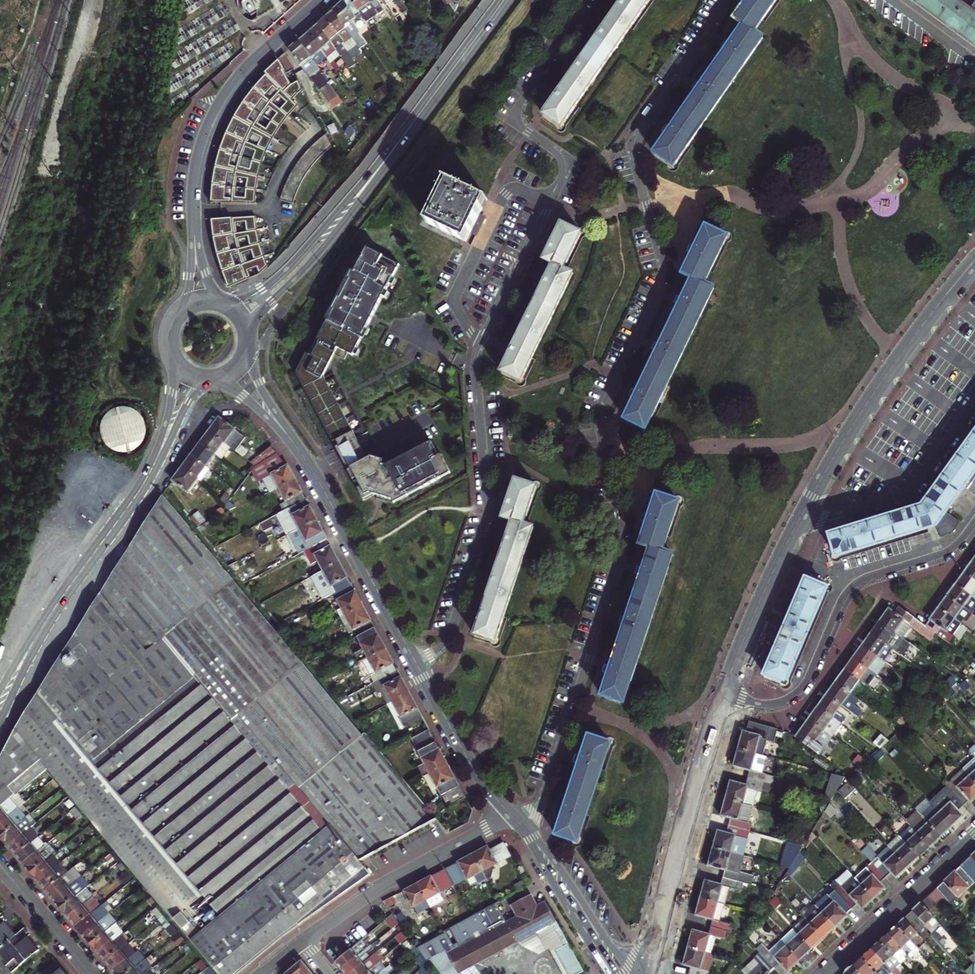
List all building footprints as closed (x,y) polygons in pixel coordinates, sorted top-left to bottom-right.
[(252,21),(255,21),(290,0),(237,0),(237,4),(239,7),(241,10),(243,14),(245,17),(247,19),(250,20),(252,21)] [(362,15),(360,12),(351,0),(347,0),(342,5),(335,11),(347,29),(360,47),(365,43),(351,24),(362,15)] [(360,12),(362,15),(367,22),(379,13),(378,12),(374,7),(372,3),(370,0),(351,0),(360,12)] [(372,3),(374,7),(378,12),(381,15),(385,12),(377,1),(378,0),(370,0),(372,3)] [(405,13),(410,10),(403,0),(395,0),(405,13)] [(455,10),(461,0),(448,0),(455,10)] [(619,2),(615,8),(614,10),(616,11),(603,30),(601,28),(599,31),(595,37),(594,39),(596,40),(580,63),(578,61),(576,64),(572,70),(571,72),(573,74),(559,93),(557,92),(556,94),(551,101),(550,103),(551,104),(542,118),(560,130),(651,0),(624,0),(624,1),(623,0),(621,0),(619,2)] [(763,39),(755,33),(777,0),(750,0),(749,1),(736,20),(745,26),(732,43),(728,49),(703,86),(698,93),(674,129),(669,135),(656,154),(676,167),(763,39)] [(974,46),(974,0),(910,0),(974,46)] [(331,15),(327,18),(339,35),(347,29),(335,11),(331,15)] [(323,21),(319,25),(331,41),(339,35),(327,18),(323,21)] [(323,51),(332,43),(331,41),(319,25),(314,29),(310,33),(323,51)] [(305,37),(300,42),(313,59),(319,54),(323,51),(310,33),(305,37)] [(332,43),(336,49),(338,47),(344,43),(339,35),(331,41),(332,43)] [(529,44),(536,49),(542,41),(535,36),(529,44)] [(724,46),(728,49),(732,43),(728,41),(726,44),(724,46)] [(313,59),(300,42),(295,46),(290,51),(306,73),(308,72),(314,81),(323,75),(313,59)] [(338,47),(336,49),(351,69),(355,65),(343,48),(341,50),(338,47)] [(323,51),(319,54),(323,61),(327,58),(326,56),(323,51)] [(334,62),(329,54),(326,56),(327,58),(331,64),(334,62)] [(279,61),(287,75),(295,70),(285,55),(279,61)] [(332,70),(329,65),(331,64),(327,58),(323,61),(320,63),(327,73),(332,70)] [(211,202),(255,204),(256,197),(257,187),(259,178),(261,168),(264,159),(268,149),(272,141),(277,132),(283,124),(289,116),(295,109),(298,106),(293,99),(303,89),(295,70),(287,75),(279,61),(272,67),(263,73),(264,76),(259,82),(254,87),(246,97),(239,108),(232,119),(229,126),(227,131),(222,143),(218,155),(217,158),(215,168),(213,177),(212,181),(211,194),(211,202)] [(344,104),(323,75),(314,81),(318,87),(335,110),(344,104)] [(696,87),(694,89),(698,93),(703,86),(698,82),(696,87)] [(667,129),(664,132),(669,135),(674,129),(669,125),(667,129)] [(334,145),(327,133),(317,141),(311,148),(304,154),(299,162),(294,169),(289,177),(285,185),(283,192),(280,200),(293,204),(296,196),(297,191),(301,184),(305,176),(310,170),(315,163),(320,157),(326,151),(333,146),(334,145)] [(475,224),(480,212),(486,198),(448,180),(428,222),(461,237),(467,240),(471,232),(473,228),(475,224)] [(485,214),(480,212),(475,224),(480,226),(485,214)] [(257,227),(256,216),(211,219),(212,227),(213,231),(213,236),(215,245),(216,249),(218,258),(220,266),(222,271),(226,283),(229,289),(260,274),(268,266),(264,256),(261,246),(259,237),(257,227)] [(563,269),(581,233),(561,224),(553,240),(551,239),(550,241),(546,248),(546,249),(545,250),(548,251),(544,261),(546,262),(552,265),(547,276),(544,275),(543,276),(540,283),(539,286),(541,287),(530,311),(527,310),(526,313),(522,320),(521,322),(524,324),(513,345),(511,344),(509,346),(506,353),(505,355),(508,356),(500,372),(519,382),(573,274),(563,269)] [(662,344),(658,353),(639,391),(635,399),(626,418),(646,428),(715,289),(705,284),(727,236),(708,227),(708,228),(698,247),(695,254),(685,274),(694,279),(685,297),(682,304),(662,344)] [(692,248),(690,251),(695,254),(698,247),(694,245),(692,248)] [(345,355),(350,357),(397,267),(361,249),(349,274),(350,275),(346,282),(345,282),(335,301),(336,302),(330,314),(332,315),(330,319),(328,322),(326,321),(322,329),(321,328),(307,355),(306,358),(303,357),(293,376),(301,391),(303,391),(325,379),(335,358),(342,361),(345,355)] [(679,297),(677,301),(682,304),(685,297),(680,294),(679,297)] [(652,350),(658,353),(662,344),(657,342),(655,345),(652,350)] [(325,379),(303,391),(304,393),(306,396),(305,397),(309,405),(310,404),(311,407),(313,410),(312,410),(316,419),(317,418),(319,421),(320,423),(319,424),(324,432),(324,431),(326,434),(327,436),(326,437),(331,445),(334,443),(354,432),(325,379)] [(632,392),(630,396),(635,399),(639,391),(634,388),(632,392)] [(102,430),(103,437),(107,443),(112,447),(119,449),(125,449),(132,447),(138,443),(142,437),(143,430),(143,423),(140,417),(135,411),(128,408),(121,408),(115,409),(109,412),(104,418),(102,424),(102,430)] [(210,426),(205,433),(226,448),(231,452),(241,438),(215,420),(210,426)] [(429,444),(392,464),(369,459),(354,432),(334,443),(337,447),(338,450),(335,452),(353,486),(356,484),(360,490),(357,492),(362,503),(373,497),(376,498),(375,501),(381,503),(391,506),(449,475),(439,457),(437,457),(429,444)] [(226,448),(205,433),(201,439),(196,446),(212,457),(216,460),(226,448)] [(926,507),(918,510),(904,514),(889,518),(871,524),(854,529),(836,535),(832,536),(838,557),(938,527),(943,540),(955,536),(963,525),(948,514),(967,488),(974,494),(974,437),(974,438),(967,448),(956,464),(944,480),(937,490),(928,503),(925,507),(926,507)] [(203,469),(212,457),(196,446),(193,449),(191,453),(187,458),(203,469)] [(259,463),(273,454),(270,451),(268,447),(255,455),(259,463)] [(276,488),(292,479),(289,473),(286,467),(284,468),(273,454),(259,463),(250,468),(248,471),(255,483),(269,475),(276,488)] [(203,469),(187,458),(183,464),(178,470),(194,481),(203,469)] [(208,472),(203,469),(194,481),(197,483),(199,484),(208,472)] [(173,478),(168,483),(187,497),(197,483),(194,481),(178,470),(173,478)] [(286,509),(304,500),(301,496),(292,479),(276,488),(284,502),(283,503),(286,509)] [(500,547),(503,548),(495,574),(492,573),(491,575),(489,583),(488,585),(491,586),(484,609),(481,608),(480,610),(478,618),(477,621),(480,621),(474,639),(495,646),(532,531),(523,527),(525,522),(536,487),(514,480),(508,497),(506,496),(505,498),(503,505),(502,509),(504,509),(501,518),(500,519),(511,523),(507,535),(504,534),(504,537),(503,537),(502,543),(500,547)] [(629,619),(626,627),(613,666),(611,675),(604,695),(625,702),(674,553),(665,550),(680,502),(660,495),(653,514),(650,522),(643,544),(652,546),(645,568),(643,576),(629,619)] [(47,768),(49,767),(222,973),(238,973),(281,939),(372,875),(359,860),(438,817),(365,732),(361,734),(159,496),(15,731),(0,762),(0,808),(13,797),(47,768)] [(311,514),(304,500),(286,509),(296,528),(314,519),(311,514)] [(222,507),(228,514),(234,510),(226,502),(222,507)] [(195,531),(200,527),(192,519),(188,523),(195,531)] [(326,540),(321,532),(314,519),(296,528),(287,534),(299,555),(305,552),(326,540)] [(326,540),(305,552),(310,560),(314,558),(322,571),(338,562),(331,550),(326,540)] [(974,561),(970,566),(966,572),(974,579),(974,562),(974,561)] [(345,575),(338,562),(322,571),(334,593),(350,584),(345,575)] [(966,572),(961,578),(956,584),(974,598),(974,579),(966,572)] [(787,685),(828,589),(807,580),(803,588),(797,604),(791,619),(782,639),(777,652),(770,668),(767,676),(787,685)] [(350,584),(334,593),(339,601),(338,602),(345,615),(362,606),(355,593),(350,584)] [(956,584),(952,590),(948,596),(972,613),(974,610),(974,598),(956,584)] [(972,613),(948,596),(944,601),(939,608),(956,620),(960,623),(964,618),(967,620),(972,613)] [(374,627),(369,619),(362,606),(345,615),(341,617),(349,633),(353,630),(356,636),(374,627)] [(927,625),(922,622),(900,606),(895,613),(890,609),(886,614),(882,621),(897,632),(904,638),(913,626),(932,640),(937,633),(927,625)] [(956,620),(939,608),(933,617),(927,625),(937,633),(952,644),(957,638),(954,635),(962,624),(960,623),(956,620)] [(877,627),(873,632),(889,644),(897,632),(882,621),(877,627)] [(368,657),(385,648),(380,639),(374,627),(356,636),(362,648),(354,653),(359,662),(368,657)] [(868,639),(864,645),(886,661),(895,649),(889,644),(873,632),(868,639)] [(889,644),(895,649),(903,655),(911,643),(904,638),(897,632),(889,644)] [(859,651),(855,657),(878,674),(887,662),(886,661),(864,645),(859,651)] [(379,679),(397,670),(391,659),(385,648),(368,657),(379,679)] [(850,663),(846,669),(861,681),(868,685),(870,687),(879,675),(878,674),(855,657),(850,663)] [(838,681),(853,692),(861,681),(846,669),(842,675),(838,681)] [(404,681),(397,670),(379,679),(369,685),(373,693),(381,689),(389,703),(394,700),(410,692),(405,684),(404,681)] [(829,693),(844,704),(852,710),(860,716),(864,710),(856,704),(861,698),(859,697),(853,692),(838,681),(833,687),(829,693)] [(853,692),(859,697),(868,685),(861,681),(853,692)] [(416,704),(410,692),(394,700),(403,716),(400,718),(404,726),(423,716),(416,704)] [(824,699),(819,705),(835,717),(841,721),(843,723),(852,710),(850,709),(844,704),(829,693),(824,699)] [(810,718),(825,729),(835,717),(819,705),(815,712),(810,718)] [(901,714),(895,720),(902,726),(907,719),(901,714)] [(825,729),(832,734),(841,721),(835,717),(825,729)] [(834,735),(832,734),(825,729),(810,718),(803,727),(797,736),(816,749),(821,752),(834,735)] [(780,743),(783,729),(754,721),(752,732),(751,734),(747,733),(743,748),(760,753),(768,755),(772,741),(780,743)] [(417,762),(424,776),(431,772),(449,762),(443,752),(429,727),(412,737),(423,758),(417,762)] [(880,750),(892,739),(882,732),(873,745),(880,750)] [(579,843),(612,743),(591,736),(583,759),(581,767),(567,807),(565,815),(558,836),(579,843)] [(743,767),(752,770),(751,776),(767,781),(779,784),(781,776),(772,773),(769,772),(773,756),(768,755),(760,753),(743,748),(738,766),(743,767)] [(860,766),(868,759),(860,754),(854,761),(860,766)] [(970,776),(974,781),(974,758),(963,768),(966,771),(970,776)] [(453,803),(467,795),(457,778),(449,762),(431,772),(443,794),(447,791),(453,803)] [(966,771),(955,781),(959,786),(970,776),(966,771)] [(835,798),(849,776),(838,773),(831,797),(835,798)] [(731,797),(747,801),(757,804),(762,787),(766,788),(767,781),(751,776),(749,784),(740,782),(735,781),(731,797)] [(953,792),(966,806),(974,798),(974,781),(970,776),(959,786),(953,792)] [(960,812),(966,806),(953,792),(947,786),(931,801),(933,804),(953,825),(957,821),(963,815),(960,812)] [(21,806),(13,797),(0,808),(0,823),(21,806)] [(735,817),(733,824),(748,828),(750,821),(745,820),(747,813),(744,812),(747,801),(731,797),(726,815),(730,816),(735,817)] [(916,807),(918,809),(923,814),(942,835),(947,830),(953,825),(933,804),(931,801),(927,797),(916,807)] [(833,803),(828,810),(833,816),(840,810),(833,803)] [(3,836),(28,815),(21,806),(0,823),(0,833),(3,836)] [(923,814),(918,809),(907,819),(913,825),(919,832),(931,845),(936,840),(942,835),(930,821),(925,816),(923,814)] [(28,815),(3,836),(7,841),(6,842),(7,844),(9,846),(32,827),(40,821),(32,812),(28,815)] [(718,845),(736,850),(741,833),(747,834),(748,828),(733,824),(732,831),(726,829),(722,829),(718,845)] [(919,832),(913,825),(901,835),(907,842),(919,832)] [(32,827),(9,846),(11,848),(12,849),(13,848),(18,854),(39,836),(32,827)] [(919,832),(907,842),(919,856),(925,850),(931,845),(919,832)] [(39,836),(18,854),(22,859),(21,860),(22,862),(24,863),(51,841),(43,833),(39,836)] [(742,851),(747,834),(741,833),(736,850),(742,851)] [(897,851),(885,861),(879,855),(863,837),(858,842),(873,860),(887,876),(893,871),(898,875),(903,870),(909,865),(897,851)] [(51,841),(24,863),(26,865),(27,867),(28,866),(33,872),(55,854),(58,851),(51,841)] [(509,851),(508,848),(504,842),(492,850),(490,845),(484,848),(476,852),(485,870),(490,879),(493,878),(494,871),(491,866),(512,856),(511,855),(513,854),(511,850),(509,851)] [(897,851),(909,865),(913,861),(919,856),(907,842),(897,851)] [(897,851),(891,844),(879,855),(885,861),(897,851)] [(718,864),(728,866),(726,874),(747,879),(749,872),(737,869),(731,868),(736,850),(718,845),(713,863),(718,864)] [(122,858),(115,849),(105,857),(113,866),(122,858)] [(737,869),(742,851),(736,850),(731,868),(737,869)] [(808,856),(803,850),(789,872),(791,874),(808,856)] [(462,859),(448,867),(457,885),(485,870),(476,852),(462,859)] [(974,853),(969,859),(963,864),(974,876),(974,854),(974,853)] [(55,854),(33,872),(37,876),(35,877),(37,880),(39,882),(62,863),(55,854)] [(867,865),(874,872),(863,883),(875,896),(881,891),(886,886),(882,881),(887,876),(873,860),(867,865)] [(62,863),(39,882),(40,883),(41,884),(43,883),(48,889),(69,872),(62,863)] [(966,900),(967,901),(974,894),(969,889),(974,883),(974,876),(963,864),(955,872),(947,879),(957,890),(966,900)] [(867,865),(856,875),(863,883),(874,872),(867,865)] [(445,891),(457,885),(448,867),(434,874),(426,878),(420,882),(433,906),(448,898),(445,891)] [(52,895),(51,896),(52,897),(54,899),(82,877),(74,868),(69,872),(48,889),(52,895)] [(833,883),(837,887),(854,906),(859,901),(864,907),(869,902),(875,896),(863,883),(856,875),(849,868),(833,883)] [(709,878),(705,894),(722,899),(729,901),(733,884),(745,887),(747,879),(726,874),(724,882),(713,879),(709,878)] [(145,885),(137,876),(129,882),(137,891),(145,885)] [(82,877),(54,899),(56,901),(57,903),(58,902),(63,908),(89,886),(82,877)] [(523,878),(514,883),(518,889),(526,884),(523,878)] [(939,886),(948,897),(949,898),(958,907),(966,900),(957,890),(947,879),(942,883),(939,886)] [(406,889),(416,906),(417,905),(421,912),(433,906),(420,882),(414,885),(406,889)] [(97,895),(89,886),(63,908),(67,913),(66,914),(67,915),(69,918),(97,895)] [(949,898),(948,897),(939,886),(935,890),(931,893),(941,905),(949,898)] [(830,891),(818,902),(838,924),(844,918),(850,913),(849,911),(854,906),(837,887),(831,892),(830,891)] [(433,956),(446,973),(484,973),(477,963),(552,922),(557,919),(547,899),(539,903),(532,892),(530,893),(512,903),(518,914),(505,922),(495,904),(486,909),(417,948),(422,954),(426,960),(433,956)] [(923,901),(933,912),(941,905),(931,893),(927,897),(923,901)] [(155,906),(159,903),(152,894),(148,898),(155,906)] [(718,915),(722,899),(705,894),(701,910),(705,912),(718,915)] [(72,921),(73,920),(77,925),(103,904),(103,903),(97,895),(69,918),(71,920),(72,921)] [(395,902),(391,897),(389,898),(386,905),(387,908),(395,902)] [(838,924),(818,902),(816,900),(809,906),(807,904),(802,909),(808,915),(813,921),(826,935),(832,930),(838,924)] [(933,912),(923,901),(918,905),(914,909),(924,920),(935,932),(941,926),(943,928),(940,930),(948,939),(953,934),(933,912)] [(82,930),(81,931),(82,933),(84,935),(110,913),(103,904),(77,925),(82,930)] [(906,917),(916,928),(924,920),(914,909),(910,913),(906,917)] [(399,924),(403,929),(410,923),(402,912),(395,918),(399,924)] [(110,913),(84,935),(86,937),(87,939),(88,938),(93,943),(108,931),(118,922),(110,913)] [(729,927),(731,919),(718,915),(716,924),(729,927)] [(813,921),(808,915),(796,926),(801,931),(813,921)] [(4,958),(10,965),(16,972),(41,950),(35,943),(31,937),(25,930),(17,936),(16,935),(12,930),(9,926),(6,923),(1,916),(0,917),(0,953),(4,958)] [(898,924),(908,935),(916,928),(906,917),(901,921),(898,924)] [(557,919),(552,922),(564,945),(569,941),(557,919)] [(182,929),(174,920),(168,925),(175,934),(182,929)] [(823,938),(826,935),(813,921),(801,931),(814,946),(823,938)] [(118,922),(108,931),(93,943),(96,948),(95,949),(97,951),(98,952),(114,939),(121,934),(125,931),(118,922)] [(398,933),(403,929),(399,924),(394,928),(398,933)] [(721,932),(728,934),(729,927),(716,924),(714,930),(715,931),(721,932)] [(894,928),(889,932),(912,956),(914,955),(910,949),(912,948),(907,943),(912,938),(908,935),(898,924),(894,928)] [(702,927),(697,926),(692,944),(710,949),(715,931),(714,930),(702,927)] [(403,929),(398,933),(395,936),(402,944),(409,938),(403,929)] [(721,932),(715,931),(710,949),(716,950),(721,932)] [(801,931),(788,943),(802,958),(810,950),(814,946),(801,931)] [(186,938),(181,932),(175,938),(179,943),(186,938)] [(912,956),(889,932),(885,936),(881,940),(895,954),(899,951),(904,957),(906,955),(909,958),(912,961),(914,959),(912,956)] [(121,934),(114,939),(98,952),(100,954),(101,956),(103,955),(107,960),(122,948),(128,943),(121,934)] [(409,938),(402,944),(408,951),(415,945),(409,938)] [(783,938),(772,949),(776,954),(788,943),(783,938)] [(881,940),(877,944),(872,948),(886,962),(893,970),(897,973),(898,973),(901,971),(897,968),(903,963),(895,954),(881,940)] [(571,973),(574,973),(584,969),(569,941),(564,945),(556,948),(571,973)] [(111,965),(110,966),(111,968),(113,970),(129,957),(135,951),(128,943),(122,948),(107,960),(111,965)] [(365,950),(359,943),(338,961),(340,965),(343,968),(365,950)] [(763,951),(777,965),(782,960),(790,968),(797,962),(802,958),(788,943),(776,954),(772,949),(768,946),(763,951)] [(343,968),(346,972),(348,973),(350,973),(370,957),(371,956),(368,953),(375,947),(372,944),(365,950),(343,968)] [(710,949),(692,944),(686,966),(690,967),(693,968),(692,973),(693,973),(710,973),(711,970),(705,968),(710,949)] [(417,948),(415,945),(408,951),(415,960),(422,954),(417,948)] [(117,973),(118,973),(126,973),(136,966),(146,958),(139,948),(135,951),(129,957),(113,970),(114,972),(116,973),(117,973)] [(886,962),(872,948),(868,952),(864,956),(881,973),(891,973),(890,973),(885,968),(881,966),(886,962)] [(710,949),(705,968),(711,970),(716,950),(710,949)] [(763,951),(757,956),(758,956),(763,962),(771,971),(777,965),(763,951)] [(895,954),(903,963),(909,958),(906,955),(904,957),(899,951),(895,954)] [(753,970),(763,962),(758,956),(748,965),(753,970)] [(864,956),(858,961),(855,964),(864,973),(881,973),(864,956)] [(350,973),(365,973),(377,964),(370,957),(350,973)] [(136,966),(126,973),(146,973),(151,970),(154,967),(146,958),(136,966)] [(285,973),(315,973),(303,959),(285,973)] [(42,973),(43,973),(56,973),(63,968),(60,964),(57,961),(42,973)] [(763,962),(753,970),(750,973),(774,973),(771,971),(763,962)] [(890,973),(893,970),(886,962),(881,966),(885,968),(890,973)] [(365,973),(381,973),(383,972),(377,964),(365,973)] [(434,973),(426,964),(421,969),(425,973),(432,973),(434,973)] [(855,964),(849,969),(845,973),(847,973),(864,973),(855,964)] [(219,973),(211,965),(207,968),(212,973),(218,973),(219,973)]
